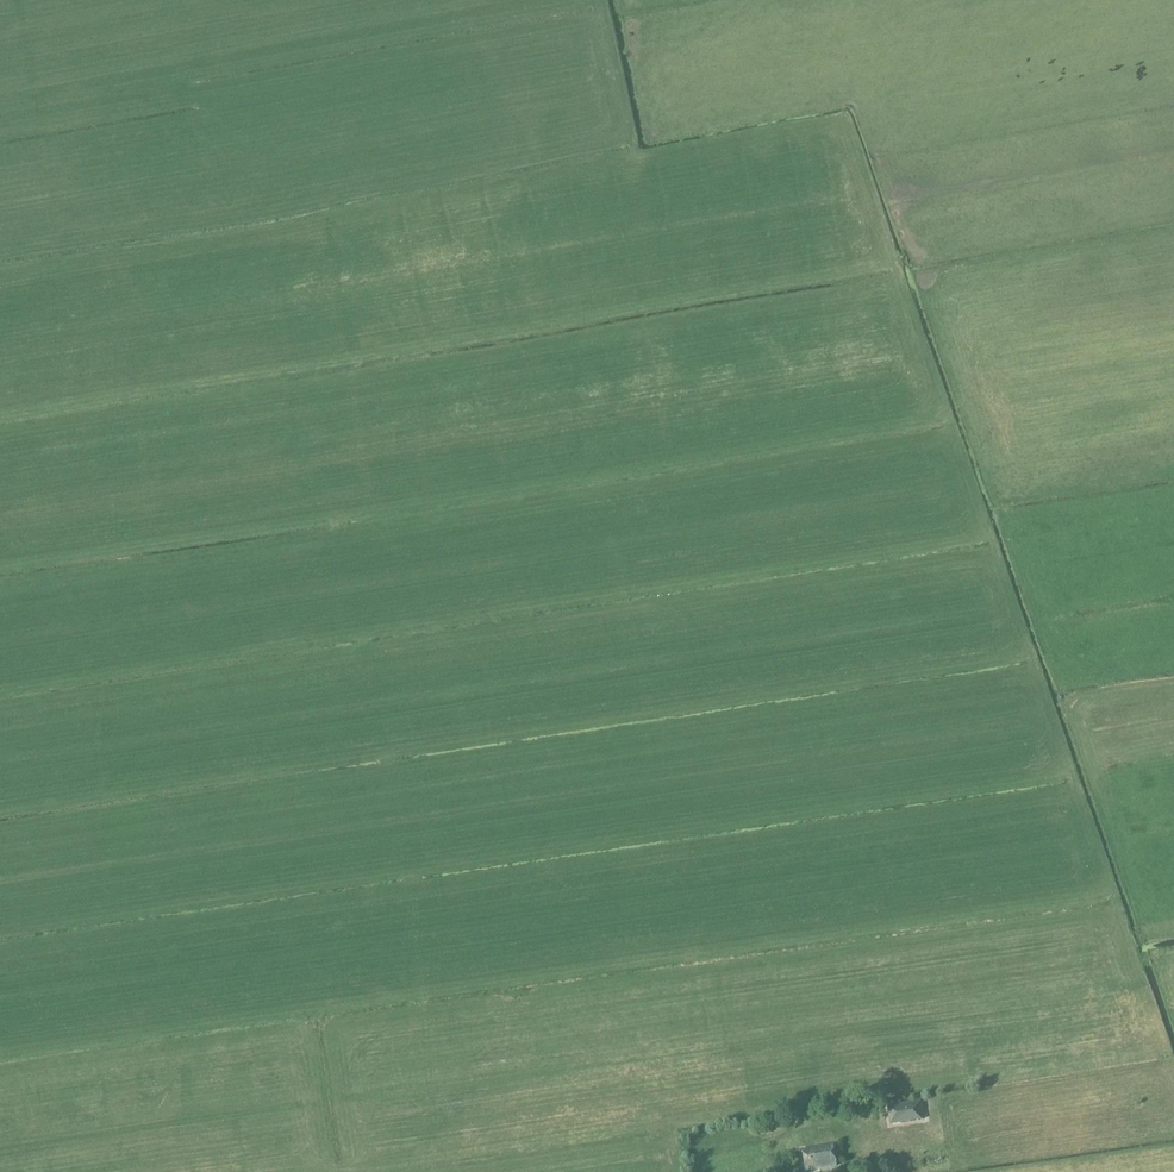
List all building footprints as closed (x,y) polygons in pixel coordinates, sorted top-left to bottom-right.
[(890,1124),(920,1119),(918,1102),(887,1107),(890,1124)] [(805,1171),(835,1167),(832,1146),(802,1151),(805,1171)]
